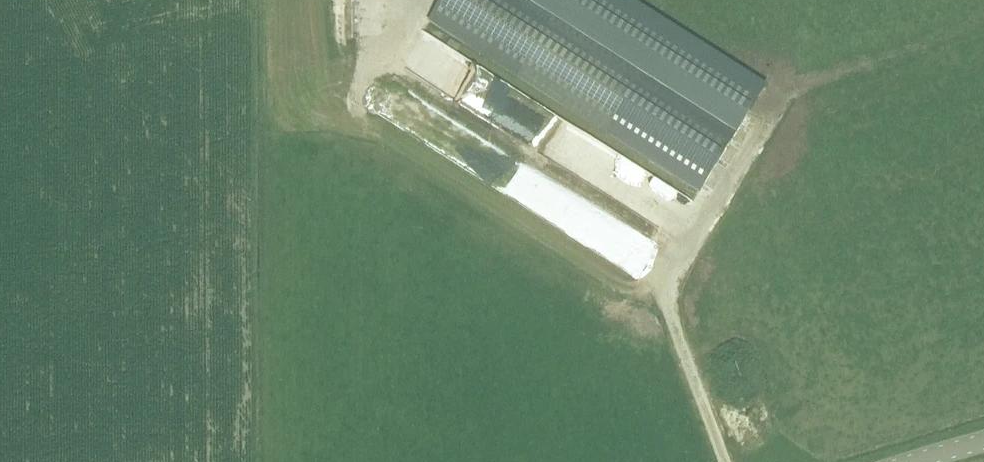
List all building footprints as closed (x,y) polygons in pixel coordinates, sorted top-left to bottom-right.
[(429,21),(520,78),(633,150),(699,191),(765,86),(629,0),(442,0),(429,21)] [(539,100),(535,111),(553,118),(557,106),(539,100)]
